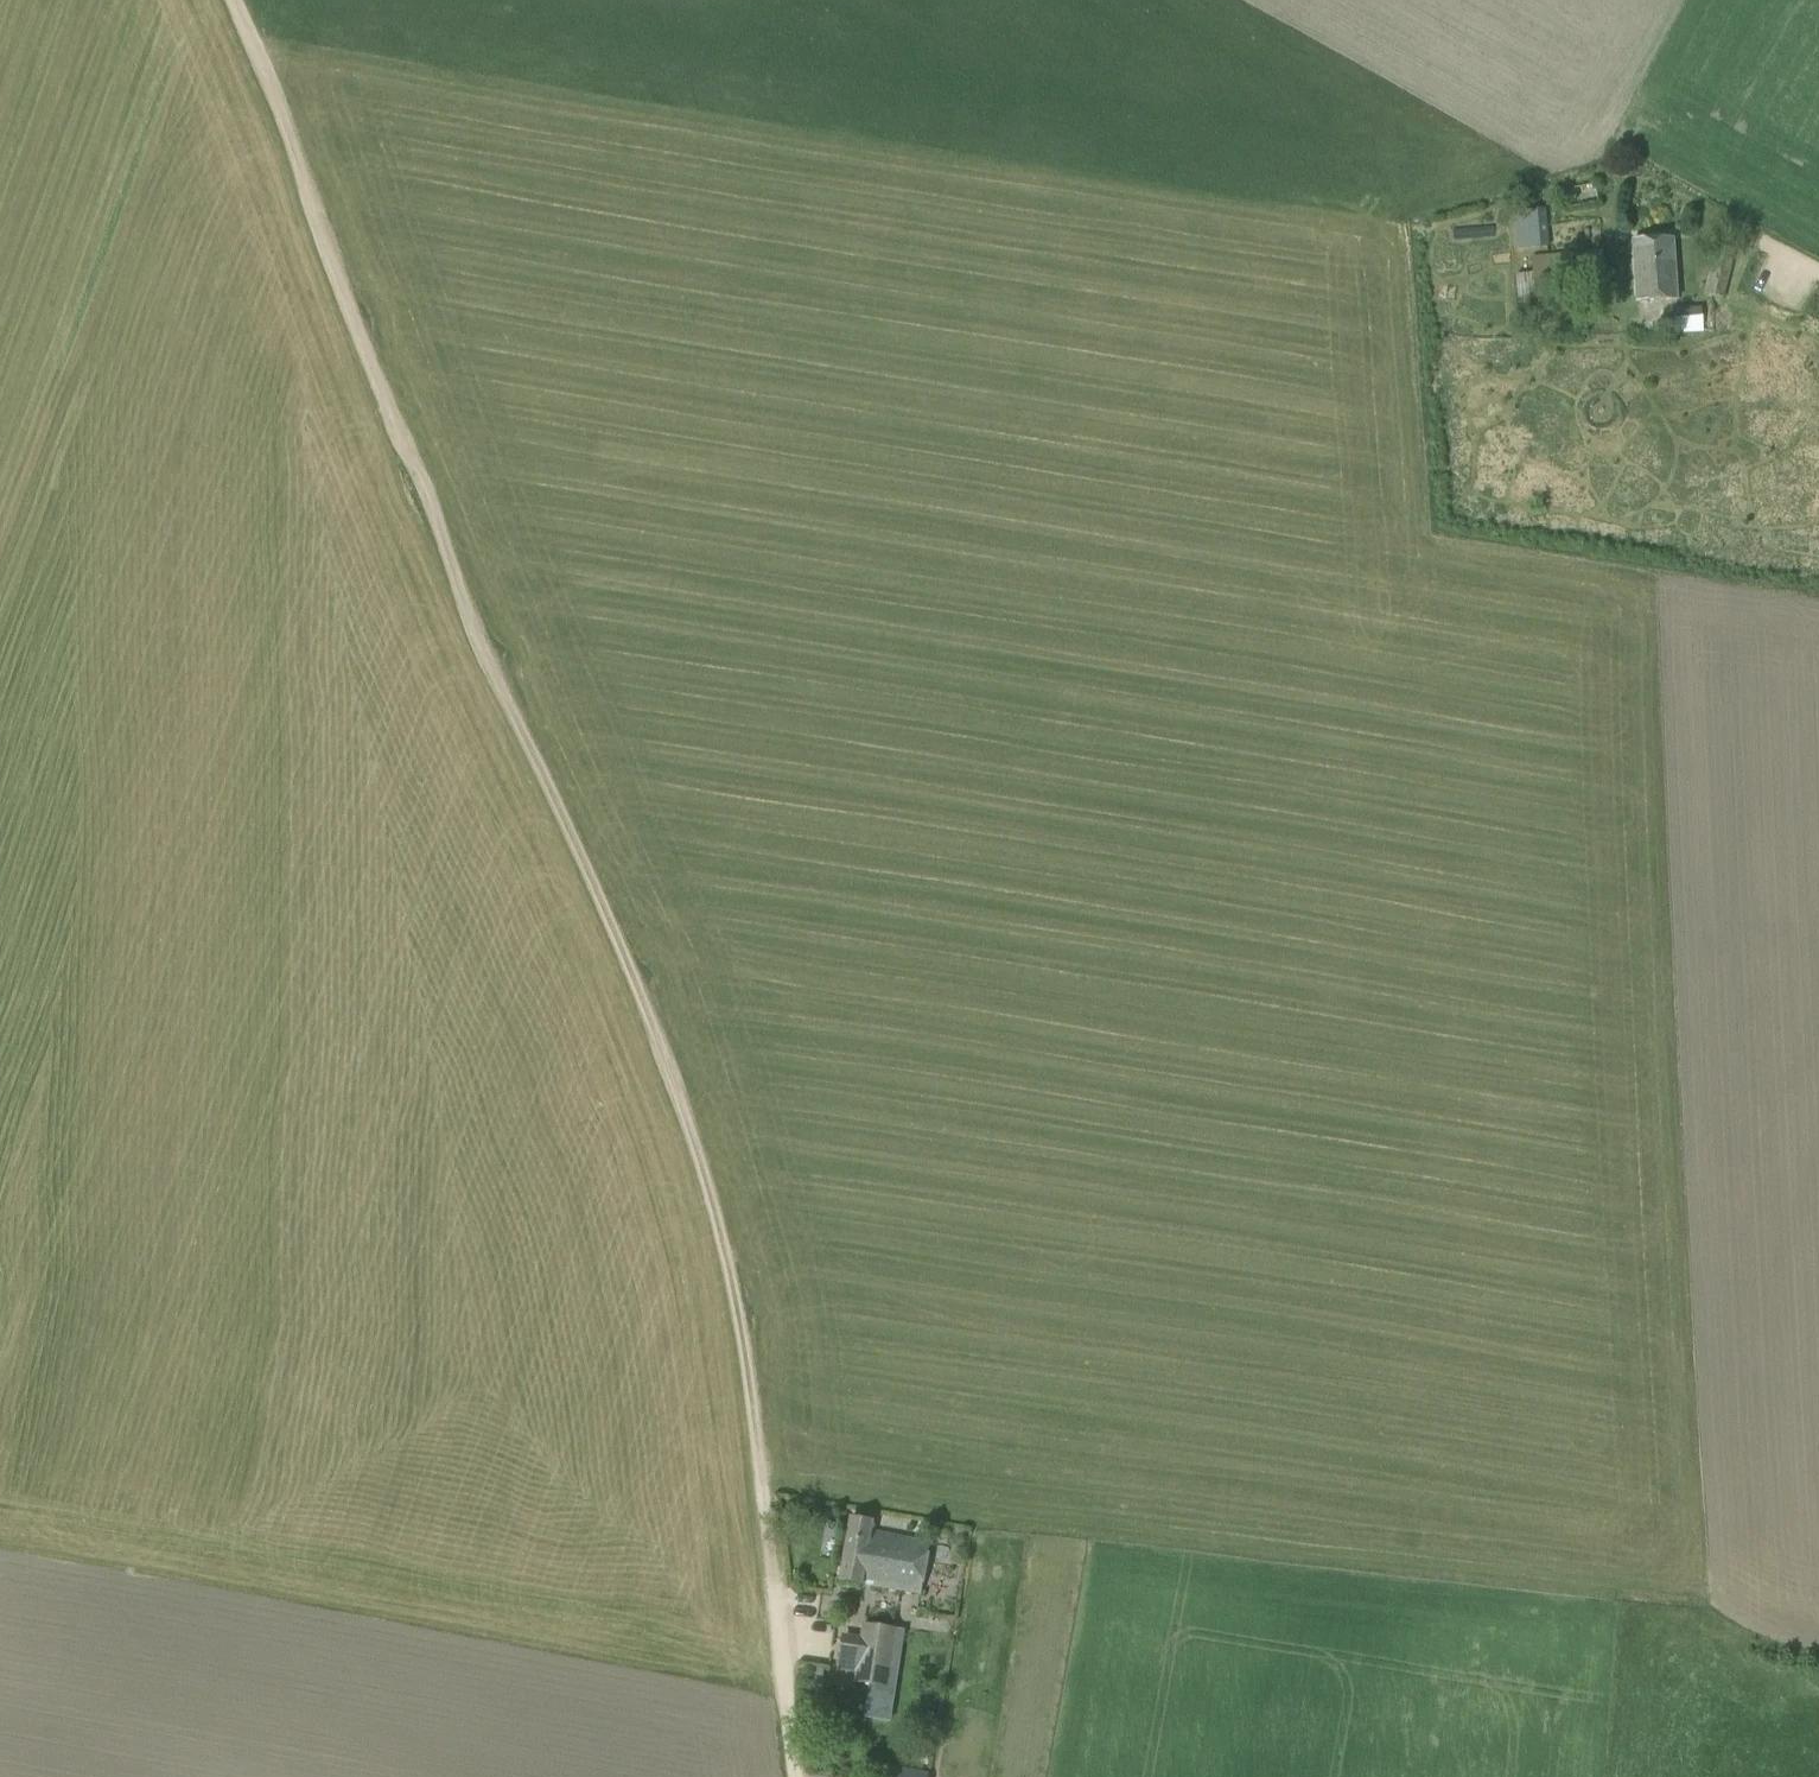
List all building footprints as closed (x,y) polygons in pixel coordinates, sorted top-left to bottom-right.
[(1566,212),(1598,205),(1594,183),(1561,190),(1566,212)] [(1514,213),(1517,251),(1548,248),(1544,210),(1514,213)] [(1636,300),(1676,298),(1674,238),(1633,240),(1636,300)] [(1723,299),(1734,250),(1712,245),(1701,294),(1723,299)] [(1601,251),(1548,255),(1531,257),(1532,273),(1516,274),(1518,300),(1605,292),(1601,251)] [(1674,333),(1712,331),(1710,302),(1673,304),(1674,333)] [(917,1591),(925,1541),(870,1532),(872,1521),(849,1517),(839,1580),(862,1583),(862,1582),(917,1591)] [(889,1688),(898,1629),(862,1623),(860,1636),(841,1633),(835,1671),(854,1674),(853,1682),(889,1688)] [(882,1776),(927,1776),(885,1768),(882,1776)]
